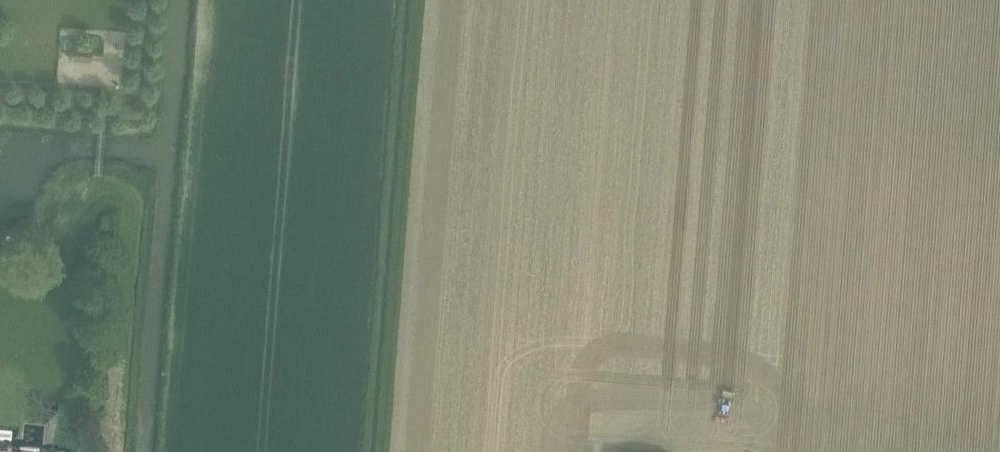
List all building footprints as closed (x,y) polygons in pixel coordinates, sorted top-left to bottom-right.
[(70,58),(91,60),(93,42),(71,41),(70,58)]
